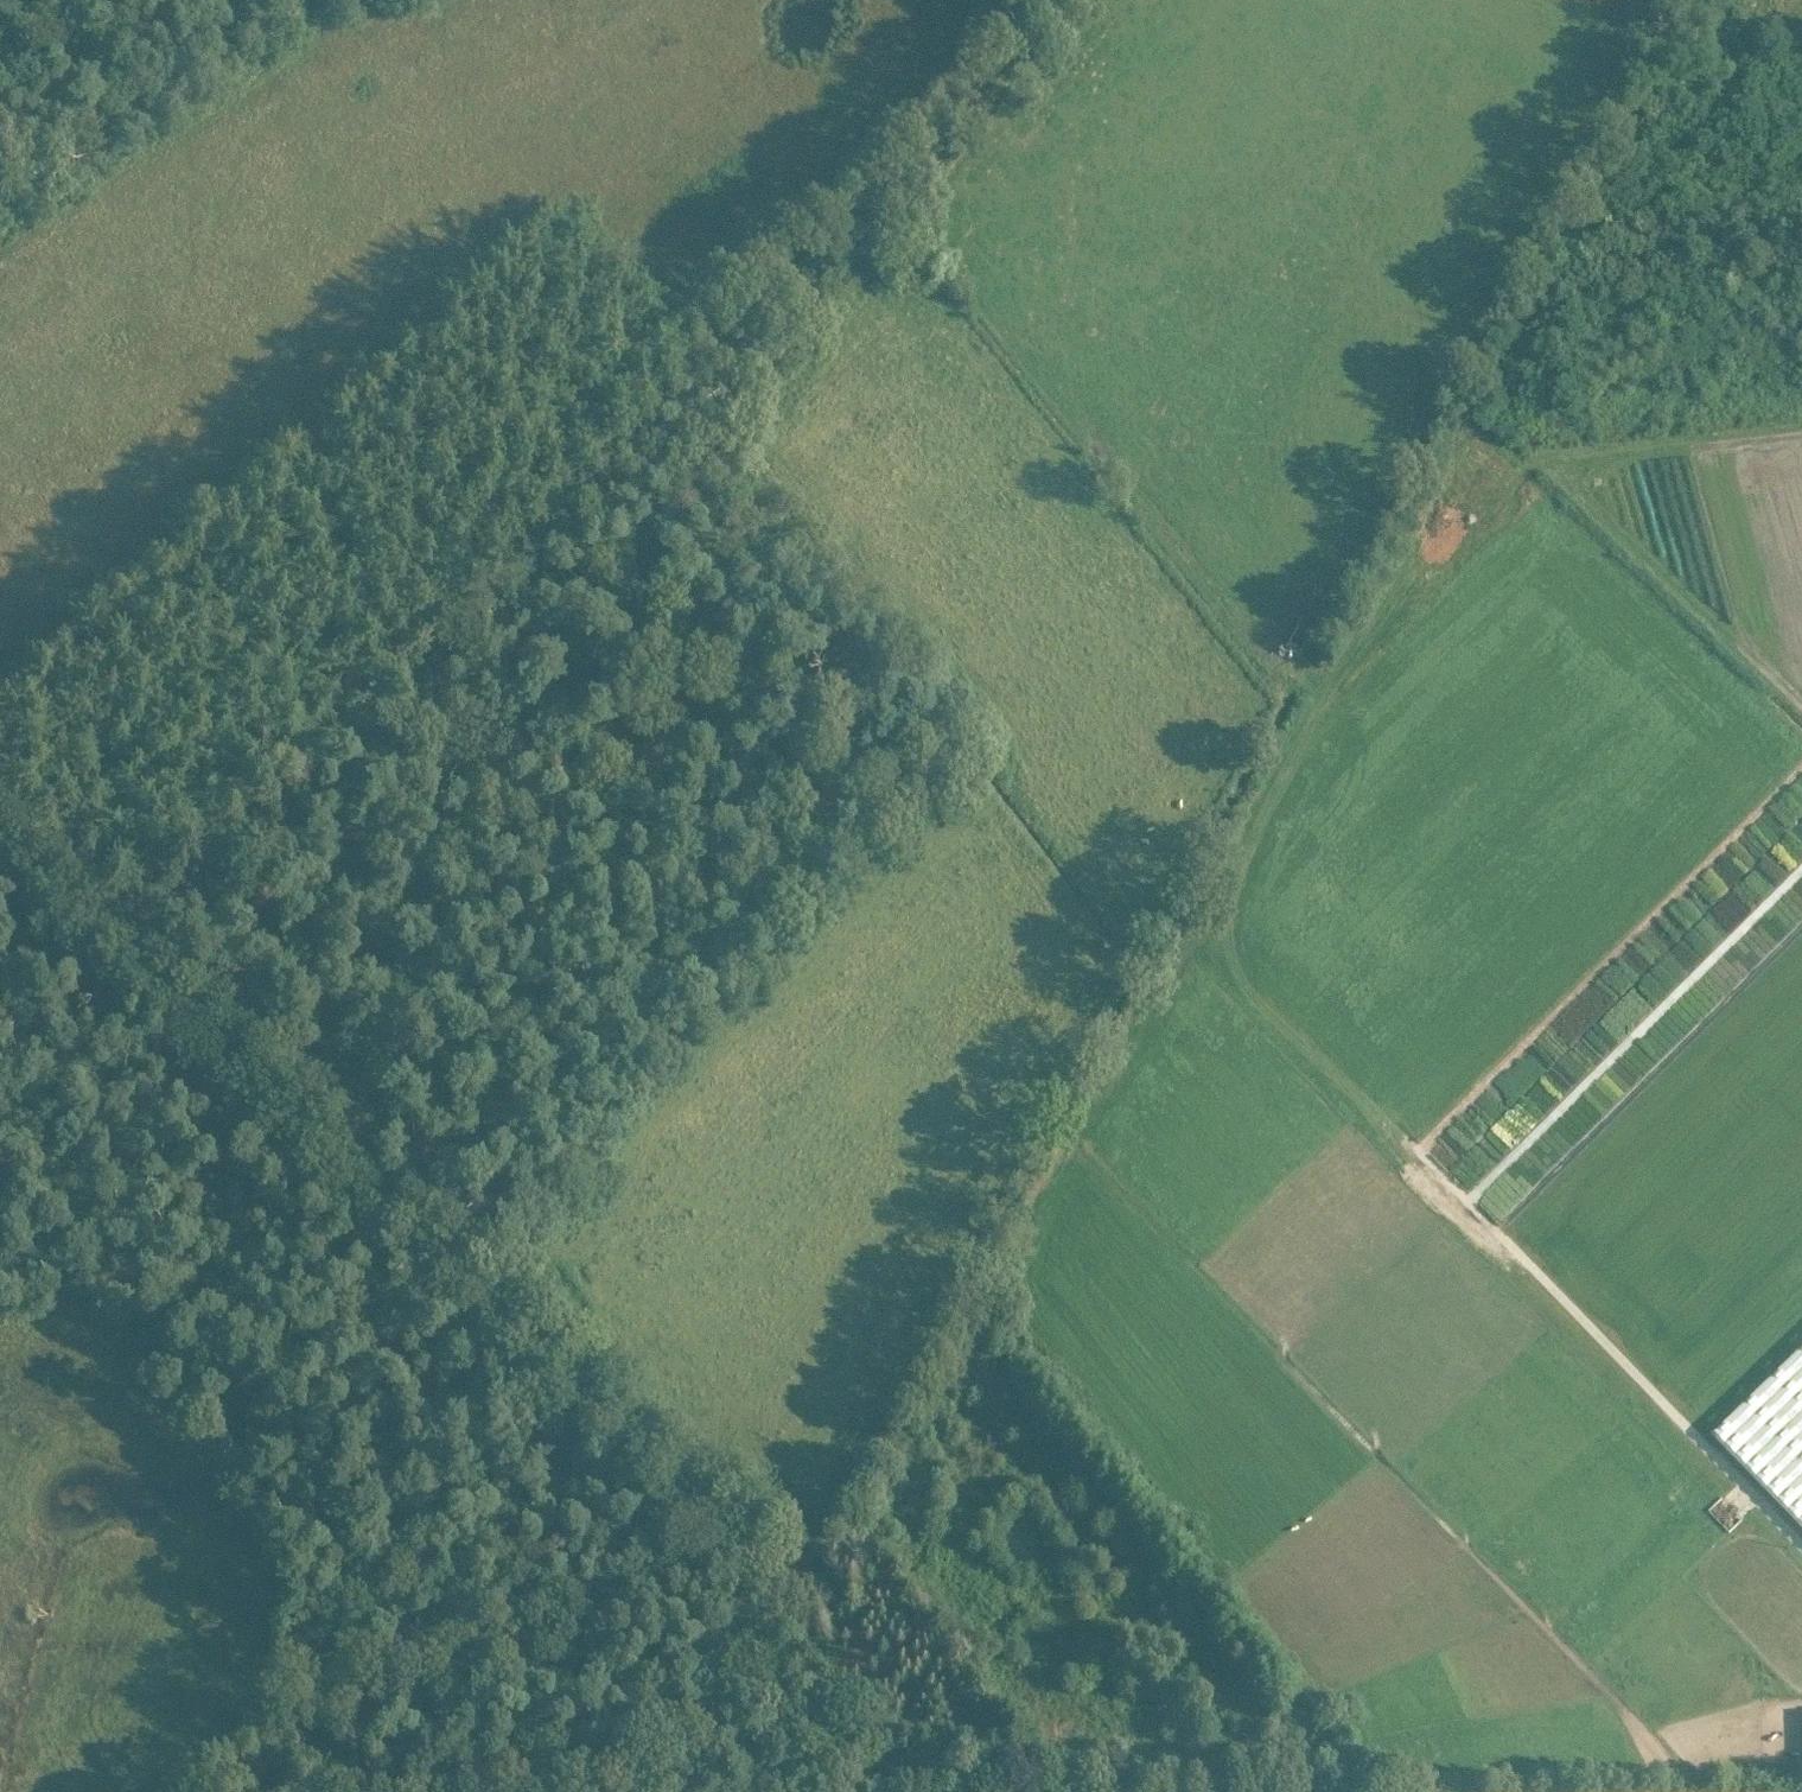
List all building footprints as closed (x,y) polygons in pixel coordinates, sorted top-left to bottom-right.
[(1714,1436),(1801,1527),(1801,1351),(1714,1436)]
